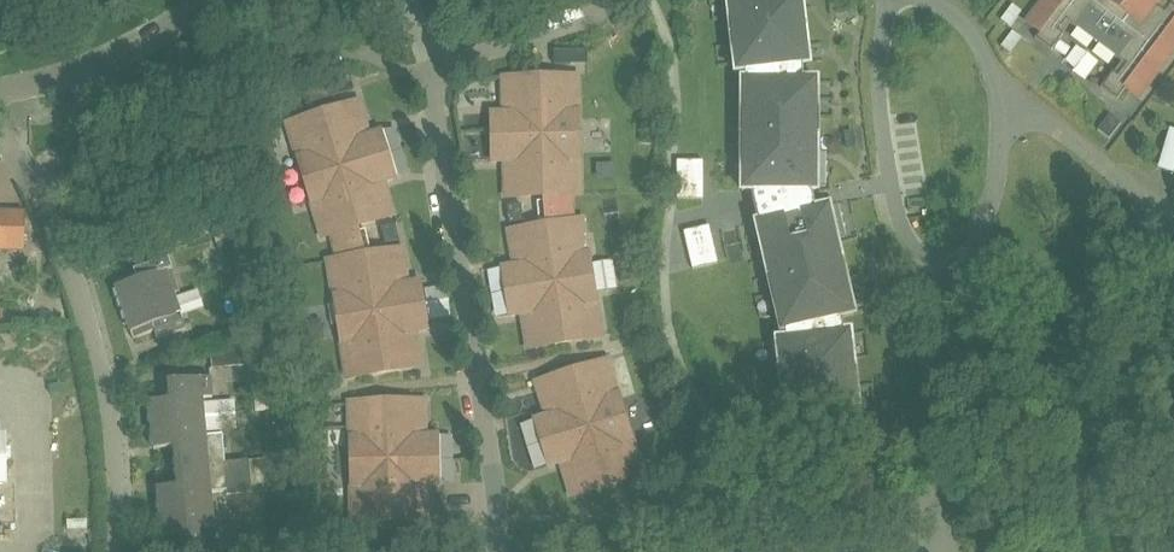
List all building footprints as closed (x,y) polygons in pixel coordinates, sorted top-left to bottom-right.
[(816,208),(812,191),(816,191),(816,188),(803,188),(803,155),(816,155),(816,80),(803,80),(803,65),(808,64),(801,0),(727,0),(735,72),(744,71),(744,80),(742,80),(742,191),(750,191),(757,222),(756,223),(781,331),(783,331),(785,339),(776,340),(785,415),(858,406),(850,331),(844,332),(841,317),(854,314),(837,241),(824,244),(816,212),(829,209),(828,206),(816,208)] [(1025,22),(1039,32),(1034,38),(1051,50),(1063,34),(1062,33),(1058,31),(1066,20),(1070,23),(1074,26),(1117,58),(1121,62),(1125,64),(1117,75),(1114,72),(1112,71),(1100,87),(1117,100),(1125,88),(1139,99),(1173,52),(1173,6),(1170,3),(1164,11),(1156,5),(1160,0),(1041,0),(1025,22)] [(1012,31),(1000,47),(1009,55),(1021,39),(1012,31)] [(570,50),(553,50),(553,64),(570,64),(570,50)] [(349,75),(333,81),(337,94),(353,89),(349,75)] [(537,221),(546,220),(546,227),(507,233),(512,267),(500,269),(507,317),(519,315),(524,350),(597,339),(592,305),(595,304),(588,256),(585,257),(580,222),(571,223),(569,195),(579,195),(579,160),(581,160),(581,112),(578,112),(578,77),(504,77),(504,112),(493,112),(493,161),(504,161),(505,196),(544,195),(544,202),(536,203),(537,221)] [(404,248),(364,254),(363,250),(369,248),(365,230),(358,231),(356,223),(396,211),(387,178),(397,174),(384,128),(373,131),(363,98),(292,118),(302,152),(299,152),(313,199),(315,198),(325,232),(328,231),(334,259),(331,259),(336,293),(333,294),(340,342),(343,342),(348,376),(421,365),(416,331),(427,329),(420,281),(409,283),(404,248)] [(1109,115),(1098,130),(1109,139),(1121,123),(1109,115)] [(703,160),(677,160),(676,202),(703,202),(703,160)] [(523,221),(521,205),(507,206),(508,223),(523,221)] [(8,250),(9,211),(0,211),(0,250),(8,250)] [(399,240),(396,224),(382,227),(385,243),(399,240)] [(227,225),(212,230),(216,245),(231,240),(227,225)] [(683,231),(692,268),(717,262),(709,225),(683,231)] [(154,332),(157,340),(186,330),(173,294),(180,292),(166,251),(147,257),(148,259),(131,264),(135,274),(127,277),(129,283),(115,287),(133,339),(154,332)] [(634,279),(631,263),(617,265),(620,282),(634,279)] [(240,353),(212,356),(213,370),(241,367),(240,353)] [(532,426),(546,473),(557,469),(567,503),(638,481),(628,448),(630,447),(616,401),(614,401),(604,368),(533,389),(543,423),(532,426)] [(173,441),(174,447),(175,467),(225,463),(222,435),(207,437),(203,399),(214,398),(212,378),(168,382),(169,392),(165,392),(166,400),(149,402),(153,443),(173,441)] [(424,402),(385,402),(349,403),(350,437),(347,437),(347,486),(350,486),(350,521),(425,520),(424,486),(436,485),(435,437),(424,437),(424,402)] [(225,463),(175,467),(178,493),(157,495),(161,536),(178,535),(179,543),(182,542),(183,551),(191,551),(227,549),(225,528),(215,529),(211,491),(220,490),(220,495),(251,492),(250,476),(248,461),(243,461),(225,463)] [(314,480),(314,495),(330,495),(330,480),(314,480)] [(409,536),(409,551),(427,551),(427,536),(409,536)]
